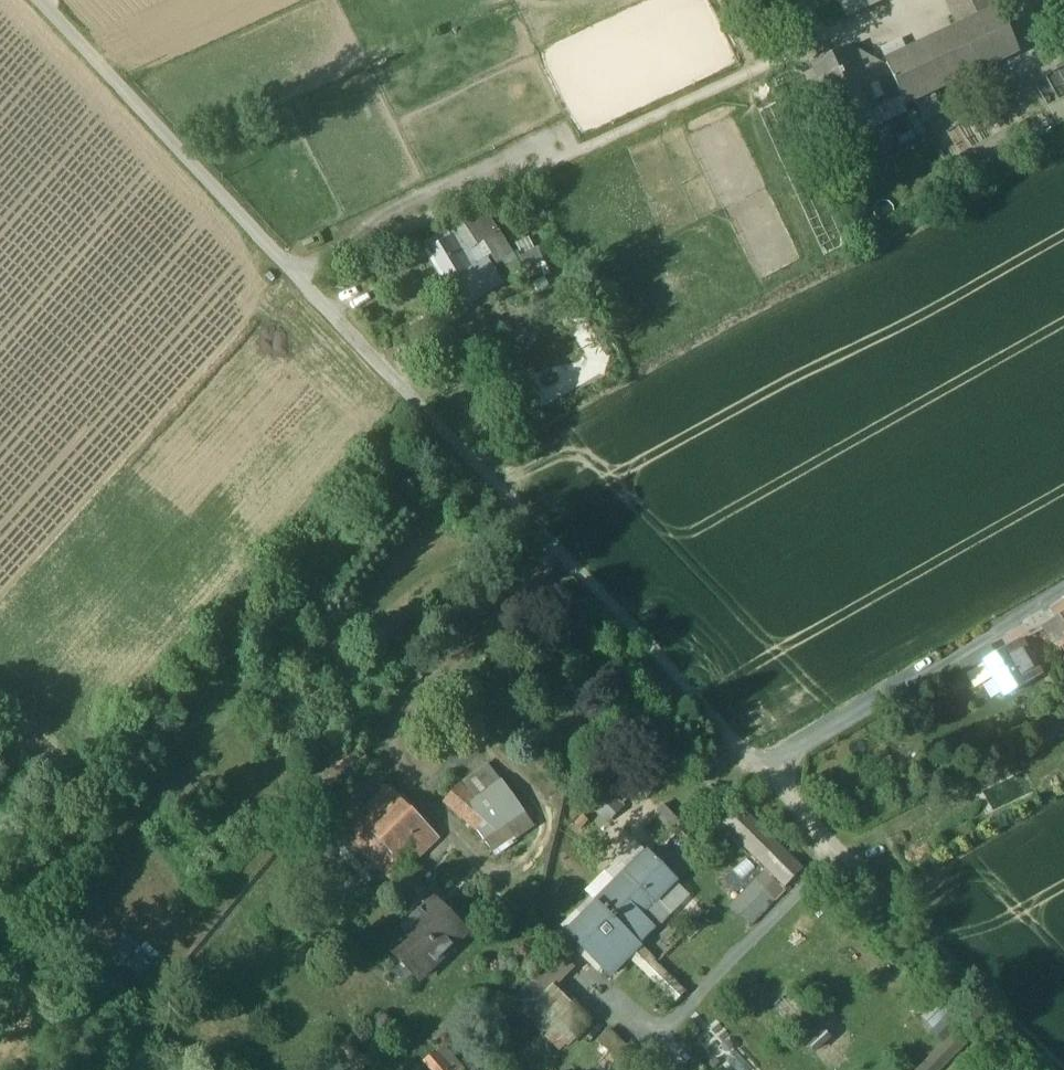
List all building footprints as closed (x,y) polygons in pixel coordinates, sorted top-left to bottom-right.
[(819,13),(830,34),(903,0),(847,0),(819,13)] [(995,0),(971,0),(981,22),(966,29),(887,67),(888,69),(900,95),(903,101),(914,125),(949,109),(940,92),(1020,53),(995,0)] [(966,29),(981,22),(971,0),(952,0),(966,29)] [(904,40),(884,45),(887,56),(907,51),(904,40)] [(900,95),(888,69),(876,74),(864,49),(819,71),(845,128),(903,101),(900,95)] [(1016,76),(1016,73),(1016,70),(1014,67),(1011,66),(1008,65),(1005,66),(1002,67),(1001,70),(1000,73),(1001,76),(1002,79),(1005,81),(1008,81),(1011,81),(1014,79),(1016,76)] [(1055,106),(1063,124),(1063,101),(1055,106)] [(1027,126),(953,161),(962,180),(1036,145),(1027,126)] [(486,210),(456,231),(458,234),(471,254),(498,235),(490,223),(493,221),(486,210)] [(458,234),(445,243),(458,263),(471,254),(458,234)] [(458,263),(445,243),(431,252),(452,283),(459,279),(465,275),(458,263)] [(452,283),(469,308),(505,285),(488,260),(465,275),(459,279),(452,283)] [(1051,610),(1058,621),(1063,617),(1063,602),(1051,610)] [(1043,630),(1056,652),(1063,647),(1063,617),(1058,621),(1043,630)] [(994,659),(984,664),(1004,698),(1040,677),(1020,643),(994,659)] [(994,659),(987,647),(956,665),(963,677),(984,664),(994,659)] [(348,742),(329,764),(342,775),(361,753),(348,742)] [(502,786),(486,767),(446,803),(480,836),(490,851),(506,840),(509,844),(533,827),(502,786)] [(621,780),(593,808),(611,826),(627,810),(623,806),(635,794),(621,780)] [(437,840),(389,791),(344,834),(382,871),(394,882),(404,872),(437,840)] [(676,814),(665,804),(658,814),(677,830),(683,823),(674,816),(676,814)] [(740,807),(720,828),(763,870),(785,892),(805,872),(740,807)] [(708,853),(683,830),(652,863),(674,883),(677,886),(708,853)] [(382,871),(344,834),(329,849),(369,886),(382,871)] [(624,877),(645,856),(635,846),(606,877),(616,886),(624,877)] [(652,863),(645,856),(624,877),(653,905),(674,883),(652,863)] [(751,927),(785,892),(763,870),(728,905),(751,927)] [(426,892),(411,877),(397,891),(412,906),(422,897),(426,892)] [(653,905),(624,877),(616,886),(596,907),(638,947),(640,945),(654,930),(641,918),(653,905)] [(677,886),(674,883),(653,905),(641,918),(654,930),(657,932),(690,898),(677,886)] [(422,897),(412,906),(419,913),(428,903),(422,897)] [(441,916),(428,903),(419,913),(386,946),(421,980),(467,934),(445,912),(441,916)] [(638,947),(596,907),(567,937),(609,977),(628,958),(638,947)] [(687,990),(640,945),(638,947),(628,958),(675,1004),(687,990)] [(559,956),(538,977),(550,990),(571,968),(559,956)] [(550,990),(538,977),(511,1004),(557,1049),(583,1023),(550,990)] [(628,1053),(606,1032),(596,1043),(618,1063),(628,1053)] [(964,1049),(952,1037),(919,1069),(943,1069),(964,1049)] [(336,1056),(350,1069),(357,1069),(366,1060),(348,1043),(336,1056)] [(435,1057),(426,1064),(431,1069),(446,1069),(435,1057)]
